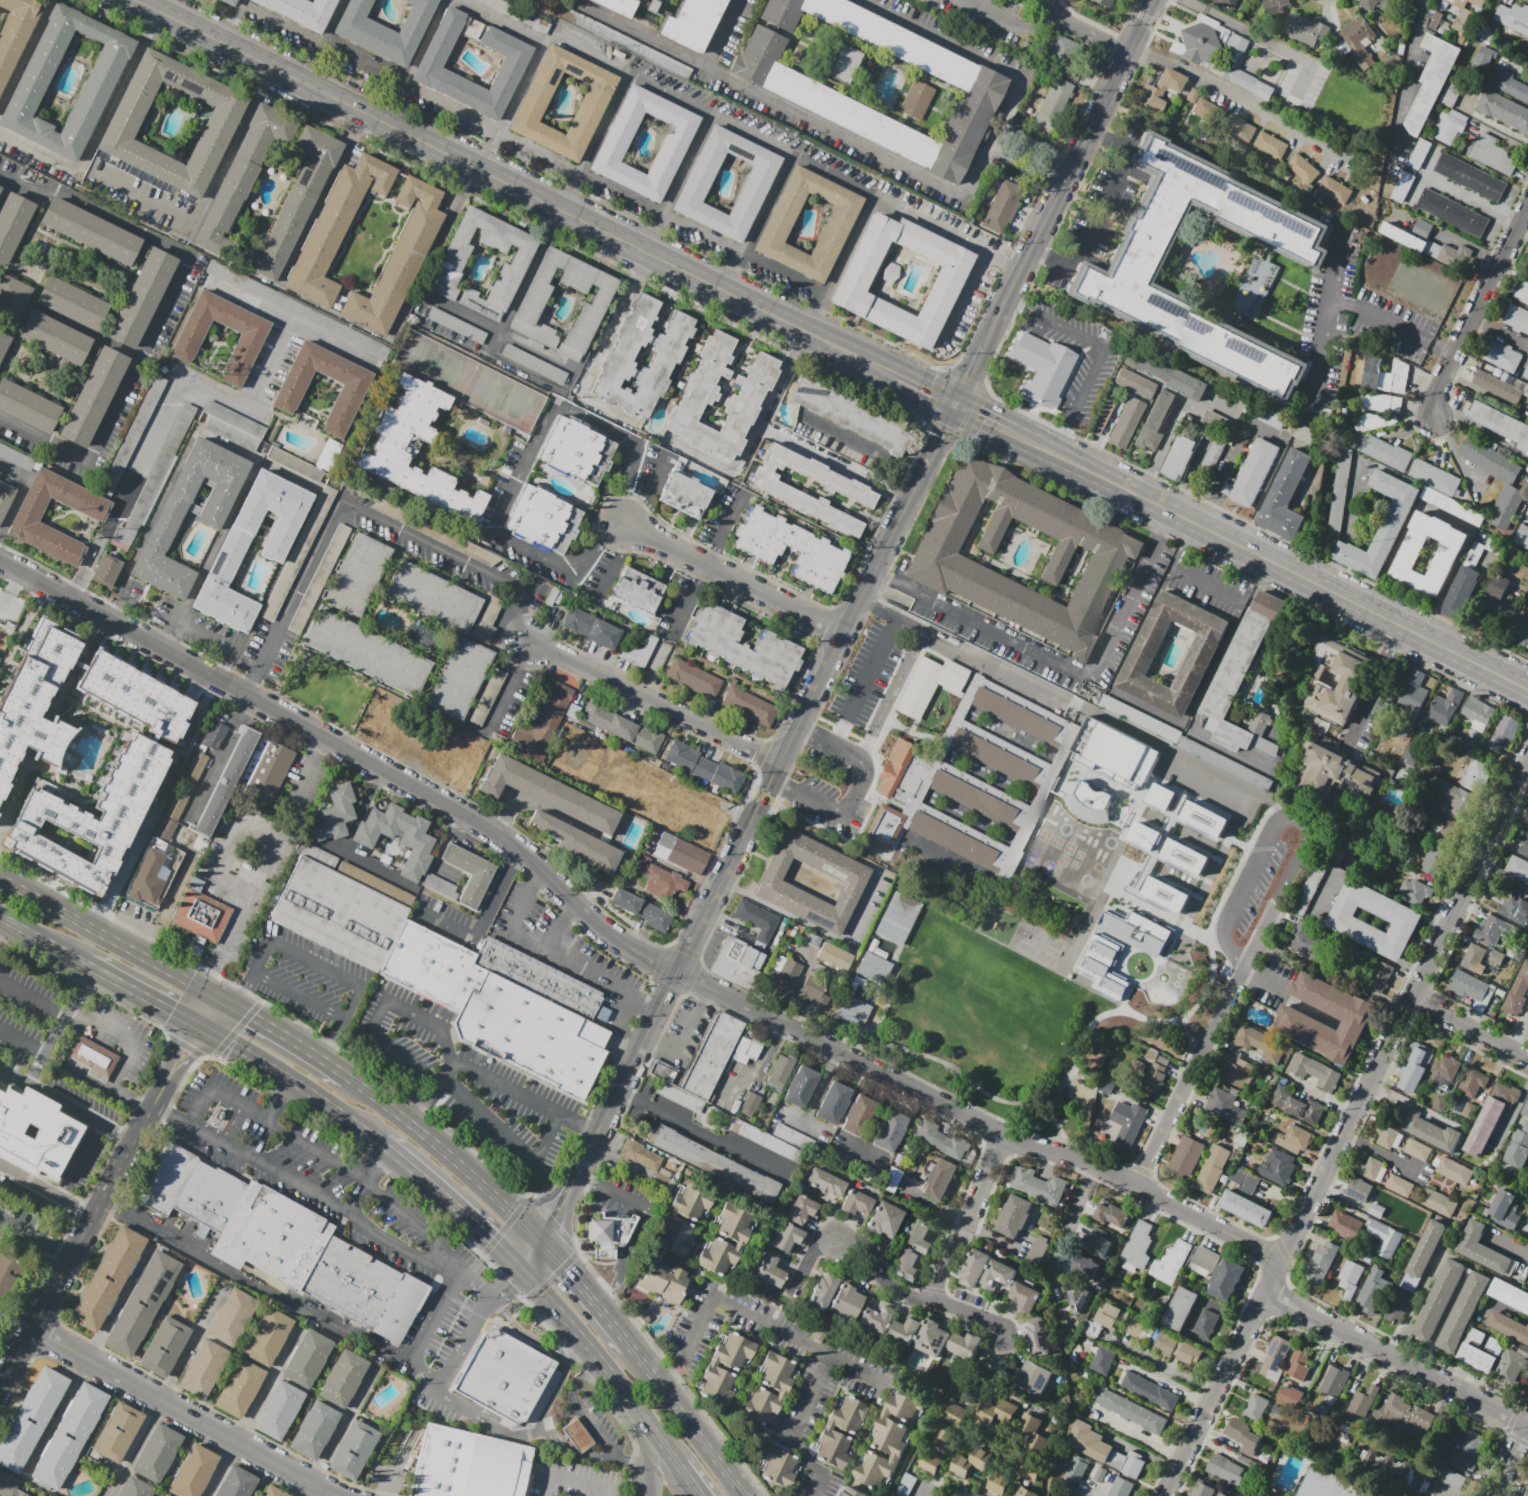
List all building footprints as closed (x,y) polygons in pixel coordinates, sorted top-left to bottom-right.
[(46,0),(0,0),(0,8),(9,12),(0,31),(0,94),(46,0)] [(320,35),(337,0),(311,0),(310,2),(306,0),(248,0),(320,35)] [(334,32),(407,67),(439,0),(403,0),(412,4),(398,33),(365,17),(373,0),(350,0),(334,32)] [(629,20),(639,0),(589,0),(629,20)] [(673,19),(665,15),(656,34),(698,55),(725,0),(682,0),(673,19)] [(738,55),(734,54),(725,73),(955,186),(978,141),(983,144),(992,125),(987,123),(1007,81),(843,0),(765,0),(756,19),(786,33),(797,10),(962,91),(937,143),(773,62),(784,39),(753,24),(738,55)] [(1109,10),(1089,0),(1114,0),(1109,10)] [(1231,11),(1208,0),(1236,0),(1231,11)] [(1259,1),(1263,0),(1290,0),(1292,9),(1263,16),(1259,1)] [(1358,5),(1360,0),(1381,0),(1374,13),(1358,5)] [(1482,8),(1466,0),(1486,0),(1482,8)] [(46,19),(48,20),(0,120),(0,125),(76,162),(136,41),(55,1),(46,19)] [(1523,3),(1527,6),(1527,37),(1514,30),(1513,33),(1507,30),(1509,27),(1493,19),(1501,4),(1511,9),(1514,3),(1521,6),(1523,3)] [(447,5),(411,78),(497,120),(533,48),(488,26),(479,43),(506,55),(488,90),(441,67),(467,15),(447,5)] [(1477,14),(1461,6),(1457,13),(1453,11),(1450,16),(1444,13),(1442,16),(1452,22),(1450,26),(1460,31),(1455,40),(1461,44),(1477,14)] [(1429,28),(1435,10),(1441,12),(1435,30),(1429,28)] [(1292,11),(1317,23),(1318,21),(1330,27),(1321,46),(1317,44),(1315,48),(1281,32),(1292,11)] [(1176,30),(1195,24),(1200,14),(1218,23),(1217,24),(1231,31),(1230,32),(1220,52),(1212,55),(1213,59),(1210,60),(1205,70),(1167,51),(1173,39),(1181,43),(1176,30)] [(1338,30),(1356,18),(1357,20),(1364,16),(1376,36),(1370,40),(1372,43),(1365,47),(1376,63),(1364,70),(1338,30)] [(1484,24),(1497,31),(1490,44),(1477,37),(1484,24)] [(1230,32),(1248,41),(1235,68),(1274,88),(1267,101),(1210,72),(1220,52),(1230,32)] [(1463,49),(1419,137),(1410,133),(1405,124),(1425,83),(1420,80),(1434,52),(1422,46),(1429,32),(1463,49)] [(1058,34),(1074,42),(1062,66),(1046,58),(1058,34)] [(861,53),(846,83),(825,72),(840,43),(861,53)] [(549,44),(618,77),(577,162),(508,128),(549,44)] [(1481,45),(1494,50),(1494,51),(1498,52),(1495,58),(1492,57),(1486,70),(1471,63),(1474,55),(1477,56),(1481,45)] [(145,46),(96,148),(201,198),(249,98),(145,46)] [(1163,67),(1185,78),(1176,94),(1170,91),(1157,115),(1133,102),(1144,83),(1152,87),(1163,67)] [(1512,78),(1527,86),(1527,103),(1493,86),(1502,68),(1514,74),(1512,78)] [(1439,101),(1451,76),(1464,82),(1452,108),(1439,101)] [(1074,86),(1063,107),(1044,98),(1055,77),(1074,86)] [(935,91),(920,121),(898,110),(913,80),(935,91)] [(630,83),(700,118),(658,204),(588,169),(630,83)] [(1191,87),(1201,92),(1194,105),(1184,100),(1191,87)] [(1485,88),(1527,108),(1527,134),(1475,108),(1485,88)] [(1213,105),(1198,96),(1189,111),(1205,120),(1213,105)] [(1063,107),(1052,129),(1034,120),(1044,98),(1063,107)] [(260,101),(192,243),(275,283),(344,142),(305,124),(293,147),(308,154),(260,252),(226,236),(273,137),(287,144),(299,119),(260,101)] [(1446,112),(1448,113),(1451,108),(1468,117),(1465,122),(1467,123),(1462,133),(1458,131),(1450,147),(1434,138),(1446,112)] [(1229,114),(1256,128),(1248,143),(1222,128),(1229,114)] [(712,124),(782,158),(741,244),(670,210),(712,124)] [(1063,294),(1080,259),(1103,271),(1121,234),(1118,232),(1123,222),(1128,212),(1131,213),(1150,175),(1126,164),(1143,129),(1166,140),(1164,143),(1334,226),(1325,244),(1333,248),(1321,271),(1187,205),(1149,283),(1310,361),(1311,359),(1317,361),(1309,377),(1306,375),(1301,386),(1298,385),(1296,389),(1299,391),(1293,403),(1290,402),(1289,404),(1063,294)] [(1261,130),(1288,145),(1280,160),(1253,145),(1261,130)] [(1470,156),(1483,131),(1498,139),(1495,144),(1508,151),(1507,153),(1509,155),(1508,157),(1518,162),(1510,177),(1470,156)] [(1421,137),(1432,143),(1419,170),(1407,165),(1421,137)] [(1446,177),(1433,170),(1442,153),(1439,152),(1442,146),(1447,149),(1446,152),(1456,157),(1446,177)] [(361,151),(353,168),(343,163),(283,286),(339,315),(385,337),(445,214),(435,209),(444,191),(407,174),(393,202),(408,209),(414,198),(417,200),(369,299),(351,291),(346,299),(336,294),(341,285),(323,277),(373,175),(376,176),(370,190),(385,197),(398,169),(361,151)] [(1297,152),(1320,173),(1308,186),(1285,166),(1297,152)] [(1456,157),(1469,164),(1459,183),(1446,177),(1456,157)] [(1469,164),(1482,170),(1472,190),(1459,183),(1469,164)] [(794,165),(863,198),(821,284),(752,251),(794,165)] [(1482,170),(1494,177),(1484,196),(1472,190),(1482,170)] [(1404,171),(1416,176),(1402,204),(1390,198),(1404,171)] [(1326,175),(1352,191),(1344,206),(1317,191),(1326,175)] [(1494,177),(1507,183),(1497,203),(1484,196),(1494,177)] [(1003,178),(992,200),(1014,211),(1025,189),(1003,178)] [(1428,212),(1419,207),(1417,212),(1411,209),(1414,203),(1417,204),(1425,187),(1438,193),(1428,212)] [(7,266),(0,263),(0,210),(9,192),(36,205),(7,266)] [(1438,193),(1451,199),(1441,219),(1428,212),(1438,193)] [(53,195),(142,240),(128,268),(39,224),(53,195)] [(1451,199),(1464,206),(1454,225),(1441,219),(1451,199)] [(992,200),(980,223),(1003,234),(1014,211),(992,200)] [(503,312),(498,322),(457,302),(465,286),(479,292),(477,296),(484,300),(486,296),(487,297),(504,262),(509,265),(518,248),(511,244),(505,255),(478,241),(483,230),(476,227),(467,244),(473,247),(460,272),(462,273),(454,290),(431,279),(468,205),(540,240),(504,313),(503,312)] [(1464,206),(1477,212),(1467,232),(1454,225),(1464,206)] [(873,211),(896,222),(898,217),(975,254),(927,351),(828,302),(873,211)] [(1477,212),(1490,219),(1480,238),(1467,232),(1477,212)] [(1419,218),(1433,225),(1426,239),(1412,232),(1419,218)] [(1386,221),(1427,242),(1422,252),(1380,231),(1386,221)] [(1444,243),(1457,250),(1460,244),(1474,250),(1464,272),(1436,259),(1423,253),(1429,240),(1442,246),(1444,243)] [(151,246),(178,260),(134,350),(107,336),(151,246)] [(509,327),(548,246),(620,280),(581,362),(558,351),(570,327),(572,328),(584,302),(590,305),(598,287),(591,284),(586,295),(558,282),(564,270),(556,266),(547,284),(553,287),(537,321),(535,325),(540,327),(542,324),(556,331),(554,335),(560,337),(553,350),(509,327)] [(1281,266),(1256,317),(1232,305),(1257,255),(1281,266)] [(17,323),(0,315),(0,274),(1,272),(34,288),(17,323)] [(48,274),(110,304),(97,331),(35,301),(48,274)] [(1522,279),(1527,282),(1527,304),(1513,297),(1522,279)] [(169,354),(201,289),(270,323),(238,388),(218,379),(240,334),(211,320),(190,364),(169,354)] [(641,292),(637,300),(634,298),(629,308),(632,310),(628,318),(625,317),(616,334),(620,336),(611,353),(608,351),(600,368),(604,370),(593,392),(605,398),(603,402),(612,407),(614,403),(626,408),(624,413),(632,417),(634,413),(647,420),(659,396),(662,397),(670,380),(667,379),(675,363),(678,364),(687,347),(683,346),(687,337),(691,339),(696,329),(692,327),(696,320),(676,310),(664,336),(660,334),(657,341),(655,340),(652,346),(654,346),(651,352),(655,354),(647,369),(643,367),(641,373),(638,371),(635,379),(637,380),(634,385),(639,387),(634,396),(629,393),(631,390),(625,387),(623,390),(619,388),(623,379),(628,381),(630,376),(632,377),(636,370),(633,369),(636,363),(632,362),(640,346),(644,348),(646,342),(649,343),(652,336),(650,335),(653,330),(649,328),(662,302),(641,292)] [(1515,331),(1512,329),(1513,327),(1501,321),(1510,302),(1526,310),(1515,331)] [(32,309),(93,339),(81,366),(19,336),(32,309)] [(1526,310),(1527,311),(1527,334),(1520,330),(1519,333),(1515,331),(1526,310)] [(716,329),(712,338),(709,336),(698,357),(702,358),(693,376),(691,375),(683,392),(685,393),(678,407),(675,406),(667,421),(671,423),(667,430),(690,441),(689,445),(707,454),(709,451),(732,462),(735,455),(739,457),(746,441),(742,439),(750,424),(753,425),(761,408),(758,407),(767,389),(770,391),(780,370),(778,369),(781,362),(760,351),(752,367),(749,366),(745,373),(749,375),(746,379),(738,375),(734,383),(742,387),(738,397),(733,395),(731,400),(727,398),(723,406),(727,407),(724,413),(729,415),(720,433),(697,422),(706,403),(711,406),(714,400),(717,402),(721,395),(717,393),(720,388),(715,385),(719,376),(728,380),(733,372),(724,367),(726,363),(729,365),(733,357),(730,355),(737,340),(716,329)] [(12,338),(0,362),(0,332),(12,338)] [(271,406),(303,339),(374,373),(342,440),(321,430),(342,385),(313,371),(295,410),(293,409),(290,415),(271,406)] [(1494,340),(1504,345),(1505,343),(1512,346),(1511,349),(1523,355),(1514,374),(1484,359),(1494,340)] [(1014,341),(1006,358),(1036,372),(1030,383),(1026,381),(1019,395),(1055,413),(1062,398),(1058,397),(1078,355),(1051,341),(1044,355),(1014,341)] [(500,355),(561,384),(567,372),(506,343),(500,355)] [(102,345),(130,359),(85,448),(58,434),(102,345)] [(1123,363),(1200,401),(1209,383),(1131,346),(1123,363)] [(1390,392),(1378,390),(1362,387),(1368,355),(1384,358),(1381,371),(1393,374),(1390,392)] [(1393,374),(1394,372),(1391,372),(1394,357),(1409,365),(1404,395),(1390,392),(1393,374)] [(1112,383),(1149,401),(1157,385),(1120,367),(1112,383)] [(1527,383),(1527,397),(1522,394),(1517,404),(1471,382),(1478,368),(1489,373),(1493,375),(1492,375),(1499,379),(1503,372),(1513,377),(1510,383),(1514,385),(1517,379),(1526,383),(1527,383)] [(804,369),(787,403),(892,452),(908,421),(804,369)] [(400,372),(424,383),(425,380),(431,383),(430,386),(452,397),(445,412),(436,407),(433,412),(436,413),(432,422),(429,421),(426,426),(433,429),(432,430),(435,432),(429,444),(410,435),(402,451),(410,454),(408,457),(410,457),(405,466),(410,469),(412,466),(421,470),(419,473),(424,476),(427,468),(429,469),(430,467),(454,479),(453,481),(455,482),(451,489),(456,492),(458,489),(466,493),(465,496),(470,499),(474,491),(475,491),(476,489),(489,495),(475,524),(355,465),(361,452),(363,453),(364,451),(372,455),(374,450),(371,449),(375,440),(378,442),(380,437),(376,435),(377,434),(371,431),(383,406),(386,407),(386,406),(394,409),(397,405),(393,403),(398,394),(401,396),(404,390),(396,387),(397,385),(394,384),(400,372)] [(49,435),(0,411),(0,379),(1,377),(62,408),(49,435)] [(1161,387),(1131,447),(1142,452),(1143,450),(1154,455),(1164,434),(1159,431),(1177,395),(1161,387)] [(1362,391),(1403,398),(1400,412),(1387,410),(1387,412),(1359,407),(1362,391)] [(1128,396),(1106,442),(1124,451),(1146,405),(1128,396)] [(209,399),(266,429),(254,453),(204,427),(209,416),(202,412),(209,399)] [(1476,399),(1527,425),(1527,451),(1518,446),(1519,443),(1464,416),(1468,408),(1470,410),(1476,399)] [(126,551),(110,544),(118,526),(123,529),(185,403),(197,409),(126,551)] [(1281,430),(1255,417),(1261,404),(1287,417),(1281,430)] [(1207,408),(1201,421),(1230,435),(1237,422),(1207,408)] [(1362,432),(1358,416),(1367,413),(1385,416),(1385,417),(1396,414),(1398,423),(1362,432)] [(557,414),(565,418),(567,415),(605,434),(603,436),(616,443),(595,487),(582,480),(580,484),(543,466),(544,463),(536,458),(557,414)] [(1292,435),(1299,422),(1319,432),(1313,446),(1292,435)] [(121,449),(131,453),(137,436),(127,432),(121,449)] [(1182,433),(1166,468),(1169,469),(1166,474),(1184,482),(1192,465),(1190,465),(1200,442),(1182,433)] [(1202,463),(1212,468),(1227,438),(1217,433),(1202,463)] [(1359,450),(1403,473),(1413,453),(1396,444),(1394,446),(1368,433),(1359,450)] [(196,522),(215,483),(202,477),(163,556),(197,572),(183,599),(129,573),(196,435),(250,462),(216,532),(196,522)] [(1483,470),(1456,453),(1468,435),(1495,451),(1483,470)] [(1259,436),(1238,479),(1229,475),(1221,491),(1229,496),(1228,498),(1251,509),(1282,448),(1259,436)] [(30,473),(0,458),(0,443),(35,461),(30,473)] [(773,443),(769,452),(766,451),(761,461),(765,462),(762,468),(759,466),(754,476),(756,477),(752,487),(787,504),(786,507),(805,516),(806,513),(829,524),(828,527),(848,536),(849,534),(858,539),(865,524),(827,505),(829,502),(819,497),(818,501),(776,481),(779,476),(772,473),(775,467),(782,471),(784,466),(826,487),(824,491),(833,496),(834,492),(872,510),(880,496),(869,491),(870,488),(852,479),(850,482),(827,470),(828,467),(810,458),(809,460),(773,443)] [(266,456),(319,482),(324,472),(271,446),(266,456)] [(1293,447),(1255,523),(1293,542),(1306,516),(1290,508),(1291,506),(1290,505),(1314,457),(1293,447)] [(1495,451),(1522,467),(1511,485),(1505,483),(1483,470),(1495,451)] [(956,456),(899,577),(944,597),(946,591),(1074,651),(1070,659),(1088,667),(1100,640),(1089,635),(1125,559),(1133,562),(1142,544),(956,456)] [(1438,468),(1416,457),(1407,475),(1429,486),(1438,468)] [(103,523),(113,502),(39,467),(6,534),(77,567),(87,547),(83,545),(84,544),(38,522),(50,497),(103,523)] [(258,553),(277,515),(266,509),(227,588),(261,604),(246,633),(192,606),(259,468),(314,495),(280,564),(258,553)] [(1429,486),(1452,497),(1452,496),(1456,498),(1460,490),(1456,488),(1461,479),(1438,468),(1429,486)] [(1339,540),(1330,558),(1377,581),(1422,489),(1380,469),(1371,487),(1395,499),(1368,554),(1339,540)] [(672,471),(688,479),(689,477),(697,480),(696,482),(712,490),(699,518),(659,499),(672,471)] [(17,490),(0,525),(0,481),(8,485),(17,490)] [(525,483),(533,488),(534,485),(553,494),(552,497),(583,512),(577,526),(580,527),(573,541),(570,540),(562,556),(548,550),(547,553),(510,535),(511,532),(503,528),(525,483)] [(1496,502),(1505,483),(1511,485),(1525,492),(1515,511),(1496,502)] [(273,623),(261,617),(325,485),(338,491),(273,623)] [(1515,511),(1506,531),(1487,522),(1486,521),(1496,502),(1515,511)] [(755,504),(744,526),(741,525),(736,535),(739,537),(734,547),(771,566),(777,555),(780,556),(786,544),(790,546),(789,550),(795,553),(797,549),(801,551),(795,564),(798,565),(792,577),(831,596),(840,578),(842,580),(845,574),(841,573),(850,555),(844,551),(845,549),(832,542),(830,546),(812,537),(813,535),(791,524),(790,527),(783,523),(785,520),(776,515),(774,518),(761,512),(763,508),(755,504)] [(1417,510),(1433,518),(1434,516),(1452,525),(1451,527),(1467,535),(1435,598),(1387,573),(1410,529),(1408,528),(1417,510)] [(339,522),(352,528),(300,635),(287,629),(339,522)] [(1521,523),(1527,526),(1527,551),(1512,543),(1521,523)] [(185,528),(179,525),(170,541),(177,545),(185,528)] [(324,600),(357,532),(393,550),(359,618),(324,600)] [(103,552),(122,562),(109,589),(89,579),(103,552)] [(1465,559),(1484,568),(1458,621),(1439,612),(1465,559)] [(384,596),(402,560),(482,600),(465,635),(384,596)] [(625,565),(666,584),(651,618),(609,599),(625,565)] [(1497,572),(1510,579),(1498,601),(1485,594),(1497,572)] [(543,603),(552,585),(560,589),(553,602),(551,607),(543,603)] [(1161,588),(1115,686),(1182,719),(1228,620),(1161,588)] [(560,589),(570,594),(563,607),(553,602),(560,589)] [(1261,589),(1288,602),(1278,624),(1273,622),(1225,720),(1256,734),(1249,750),(1241,747),(1239,751),(1213,739),(1221,721),(1201,711),(1261,589)] [(470,634),(478,619),(479,620),(491,595),(504,601),(491,626),(496,629),(489,643),(470,634)] [(1492,614),(1510,621),(1518,601),(1505,597),(1501,608),(1495,606),(1492,614)] [(704,601),(700,610),(697,609),(691,620),(694,622),(684,643),(784,690),(803,650),(765,631),(760,640),(756,638),(751,650),(747,649),(748,646),(741,643),(740,645),(736,643),(742,631),(739,630),(743,620),(704,601)] [(571,605),(623,631),(613,651),(560,625),(571,605)] [(319,606),(434,662),(416,699),(301,643),(319,606)] [(1526,622),(1527,618),(1527,648),(1520,643),(1521,641),(1516,639),(1524,621),(1526,622)] [(25,755),(0,806),(0,709),(44,621),(86,642),(50,712),(82,728),(60,773),(25,755)] [(406,628),(406,637),(428,648),(434,643),(434,632),(414,622),(406,628)] [(625,645),(619,658),(642,669),(656,639),(645,634),(637,650),(625,645)] [(459,635),(494,652),(492,655),(495,656),(491,665),(488,663),(480,681),(483,682),(477,693),(475,692),(465,712),(468,713),(464,721),(461,719),(461,721),(426,704),(459,635)] [(102,897),(207,700),(96,641),(72,685),(143,723),(94,814),(35,782),(2,844),(102,897)] [(1344,727),(1302,707),(1314,681),(1336,692),(1342,679),(1330,673),(1340,651),(1366,663),(1354,687),(1361,691),(1344,727)] [(968,669),(943,659),(940,665),(918,656),(895,711),(919,721),(935,686),(957,695),(968,669)] [(675,659),(722,681),(713,700),(666,677),(675,659)] [(1081,727),(1004,880),(900,829),(888,852),(862,838),(880,803),(901,813),(905,805),(889,797),(888,799),(876,793),(882,782),(876,779),(904,725),(910,728),(941,661),(969,674),(967,678),(968,678),(965,683),(964,683),(964,684),(968,686),(974,673),(1081,727)] [(469,721),(494,667),(507,674),(481,727),(469,721)] [(1436,679),(1416,721),(1393,710),(1413,668),(1436,679)] [(540,676),(572,692),(539,760),(506,744),(516,725),(529,731),(546,695),(534,689),(540,676)] [(729,685),(776,708),(767,726),(720,704),(729,685)] [(1464,694),(1448,727),(1436,721),(1445,702),(1452,688),(1464,694)] [(1161,735),(1166,723),(1103,695),(1098,706),(1161,735)] [(1487,726),(1461,713),(1469,695),(1495,708),(1487,726)] [(589,699),(579,720),(653,756),(663,735),(638,723),(636,727),(612,715),(613,711),(589,699)] [(1263,736),(1248,728),(1256,709),(1272,716),(1263,736)] [(1089,714),(1161,751),(1122,827),(1109,821),(1099,822),(1088,820),(1079,815),(1071,809),(1065,802),(1063,797),(1052,791),(1089,714)] [(1503,714),(1521,723),(1512,741),(1504,737),(1496,754),(1486,750),(1503,714)] [(199,743),(216,752),(228,728),(212,719),(199,743)] [(208,839),(187,829),(190,822),(195,825),(239,734),(236,733),(241,723),(260,733),(208,839)] [(260,736),(295,753),(270,805),(236,788),(260,736)] [(672,739),(701,753),(700,756),(717,764),(718,762),(745,775),(735,794),(662,758),(672,739)] [(1313,742),(1351,760),(1349,764),(1341,780),(1303,762),(1313,742)] [(177,821),(166,816),(198,751),(209,757),(177,821)] [(498,753),(621,814),(610,836),(607,843),(614,848),(622,852),(613,872),(610,876),(557,846),(559,841),(535,828),(536,825),(530,821),(535,809),(599,839),(601,833),(505,784),(497,799),(477,790),(483,777),(485,778),(498,753)] [(1473,758),(1496,769),(1483,796),(1460,785),(1473,758)] [(1349,764),(1379,778),(1369,799),(1339,785),(1341,780),(1349,764)] [(327,788),(348,781),(355,802),(351,803),(356,819),(343,823),(347,835),(333,840),(332,837),(316,841),(312,827),(323,823),(319,811),(332,806),(327,788)] [(1146,800),(1155,782),(1176,792),(1167,811),(1146,800)] [(1459,787),(1475,795),(1464,818),(1448,810),(1459,787)] [(1180,818),(1189,799),(1228,819),(1228,820),(1219,837),(1180,818)] [(389,802),(403,809),(401,812),(413,819),(415,815),(429,822),(423,834),(435,840),(428,855),(432,857),(423,876),(420,875),(416,884),(398,875),(411,849),(398,842),(400,838),(394,835),(392,839),(379,833),(371,851),(350,840),(360,820),(365,823),(372,808),(383,813),(389,802)] [(152,837),(163,816),(177,823),(167,844),(152,837)] [(1445,817),(1461,823),(1450,849),(1435,843),(1445,817)] [(1127,838),(1136,819),(1161,831),(1152,850),(1127,838)] [(785,829),(869,871),(836,937),(752,895),(785,829)] [(664,860),(669,850),(657,844),(663,831),(689,843),(688,845),(710,855),(700,877),(664,860)] [(1517,854),(1527,832),(1527,860),(1517,854)] [(152,837),(185,852),(157,910),(124,894),(152,837)] [(1160,856),(1170,837),(1209,856),(1199,875),(1160,856)] [(448,843),(496,866),(474,911),(457,903),(470,876),(439,861),(448,843)] [(1437,878),(1449,854),(1430,845),(1418,868),(1437,878)] [(644,848),(634,868),(643,873),(642,875),(649,878),(646,884),(647,885),(644,890),(668,902),(673,892),(676,894),(678,889),(684,892),(689,883),(680,879),(682,875),(672,870),(670,874),(650,863),(655,853),(644,848)] [(300,855),(411,908),(405,920),(381,971),(270,917),(300,855)] [(1514,855),(1527,862),(1527,884),(1505,873),(1514,855)] [(340,861),(336,871),(410,905),(414,895),(340,861)] [(427,872),(457,887),(454,892),(458,894),(455,901),(421,884),(427,872)] [(1141,893),(1151,875),(1190,894),(1180,913),(1141,893)] [(1347,878),(1421,914),(1397,961),(1324,924),(1347,878)] [(1404,879),(1410,882),(1412,879),(1435,889),(1429,901),(1419,896),(1414,905),(1396,897),(1404,879)] [(1292,912),(1302,916),(1316,886),(1306,881),(1292,912)] [(872,932),(895,886),(920,898),(898,945),(872,932)] [(216,944),(233,909),(199,893),(188,887),(171,922),(216,944)] [(616,887),(674,916),(665,934),(643,924),(645,921),(609,903),(616,887)] [(1519,897),(1527,901),(1527,927),(1499,913),(1505,899),(1509,900),(1510,897),(1518,900),(1519,897)] [(739,899),(778,919),(763,949),(751,943),(758,930),(731,916),(739,899)] [(1104,909),(1095,926),(1132,945),(1157,958),(1159,955),(1171,931),(1130,910),(1125,920),(1104,909)] [(1489,914),(1508,923),(1501,936),(1500,936),(1494,948),(1472,937),(1477,927),(1479,928),(1483,920),(1486,921),(1489,914)] [(405,920),(478,955),(487,936),(610,995),(597,1022),(595,1026),(614,1035),(606,1053),(610,1055),(586,1106),(556,1092),(559,1087),(459,1039),(453,1023),(460,1009),(381,971),(405,920)] [(1322,938),(1311,960),(1282,947),(1293,924),(1322,938)] [(1092,931),(1120,945),(1107,971),(1118,976),(1129,982),(1128,984),(1120,1000),(1091,985),(1095,977),(1075,966),(1092,931)] [(728,935),(764,955),(749,993),(710,973),(728,935)] [(852,957),(844,973),(815,959),(823,942),(852,957)] [(1471,943),(1486,950),(1474,975),(1459,967),(1471,943)] [(1346,947),(1364,955),(1352,982),(1334,973),(1346,947)] [(1493,949),(1505,955),(1500,967),(1487,961),(1493,949)] [(864,951),(893,966),(883,987),(853,972),(864,951)] [(790,993),(795,982),(793,981),(801,965),(784,957),(771,984),(790,993)] [(1380,958),(1392,964),(1378,993),(1365,986),(1380,958)] [(1526,959),(1527,960),(1527,985),(1521,998),(1524,999),(1514,1018),(1500,1012),(1526,959)] [(1456,970),(1489,986),(1481,1003),(1468,996),(1466,1000),(1446,991),(1456,970)] [(1373,1006),(1343,1068),(1273,1035),(1286,1008),(1336,1032),(1341,1021),(1286,994),(1292,981),(1297,984),(1302,972),(1373,1006)] [(794,998),(805,974),(825,984),(820,993),(827,997),(820,1011),(794,998)] [(870,1007),(863,1023),(830,1006),(837,991),(870,1007)] [(746,1025),(707,1103),(680,1090),(716,1015),(723,1013),(746,1025)] [(1240,1022),(1288,1045),(1278,1066),(1260,1058),(1263,1051),(1247,1043),(1244,1049),(1231,1043),(1240,1022)] [(747,1057),(754,1060),(762,1043),(740,1034),(730,1058),(744,1064),(747,1057)] [(80,1035),(69,1056),(91,1069),(88,1075),(106,1084),(120,1057),(80,1035)] [(1395,1089),(1415,1047),(1427,1053),(1421,1066),(1426,1069),(1412,1097),(1395,1089)] [(1296,1052),(1342,1074),(1332,1095),(1314,1086),(1317,1079),(1305,1073),(1301,1081),(1285,1073),(1296,1052)] [(795,1059),(783,1084),(769,1077),(780,1055),(787,1059),(789,1056),(795,1059)] [(1443,1056),(1450,1059),(1460,1064),(1452,1083),(1440,1077),(1436,1086),(1428,1082),(1432,1073),(1428,1072),(1434,1060),(1439,1062),(1443,1056)] [(653,1057),(679,1070),(672,1085),(645,1072),(653,1057)] [(1227,1061),(1235,1065),(1238,1058),(1261,1069),(1250,1094),(1218,1079),(1227,1061)] [(1167,1075),(1155,1098),(1139,1090),(1153,1061),(1165,1067),(1162,1073),(1167,1075)] [(802,1065),(820,1074),(803,1109),(784,1100),(802,1065)] [(1469,1067),(1488,1076),(1483,1087),(1481,1087),(1474,1100),(1457,1092),(1469,1067)] [(833,1079),(853,1089),(848,1100),(850,1101),(842,1117),(840,1116),(836,1125),(816,1116),(833,1079)] [(35,1176),(0,1156),(0,1080),(7,1084),(9,1080),(23,1088),(24,1086),(61,1107),(60,1109),(89,1125),(76,1147),(74,1146),(65,1161),(68,1162),(55,1184),(36,1173),(35,1176)] [(1489,1096),(1496,1080),(1520,1091),(1512,1107),(1505,1103),(1489,1096)] [(699,1114),(655,1092),(661,1081),(704,1103),(699,1114)] [(1278,1084),(1290,1089),(1280,1111),(1267,1105),(1278,1084)] [(1247,1112),(1240,1128),(1203,1110),(1214,1086),(1237,1097),(1233,1106),(1247,1112)] [(750,1092),(763,1098),(755,1114),(742,1107),(750,1092)] [(859,1093),(879,1103),(862,1139),(841,1129),(859,1093)] [(1438,1096),(1449,1101),(1442,1116),(1431,1111),(1438,1096)] [(1489,1096),(1505,1103),(1477,1163),(1461,1155),(1489,1096)] [(1288,1097),(1305,1105),(1309,1098),(1326,1106),(1316,1128),(1281,1112),(1288,1097)] [(1129,1150),(1114,1143),(1123,1124),(1110,1119),(1119,1101),(1131,1107),(1133,1103),(1148,1110),(1129,1150)] [(1420,1113),(1410,1134),(1396,1127),(1400,1119),(1392,1115),(1398,1102),(1420,1113)] [(218,1109),(223,1112),(218,1120),(213,1117),(218,1109)] [(887,1109),(907,1119),(890,1154),(870,1144),(887,1109)] [(737,1119),(809,1155),(803,1166),(731,1131),(737,1119)] [(959,1161),(913,1138),(922,1119),(937,1126),(935,1131),(951,1139),(953,1135),(968,1142),(959,1161)] [(1418,1119),(1445,1132),(1448,1127),(1462,1134),(1452,1154),(1411,1134),(1418,1119)] [(1522,1132),(1527,1119),(1527,1148),(1511,1140),(1516,1129),(1522,1132)] [(660,1123),(677,1131),(676,1134),(782,1183),(773,1203),(650,1145),(660,1123)] [(1379,1123),(1406,1135),(1398,1151),(1378,1141),(1381,1134),(1375,1131),(1379,1123)] [(1290,1124),(1312,1134),(1301,1157),(1273,1144),(1279,1133),(1284,1136),(1290,1124)] [(1205,1146),(1188,1182),(1165,1171),(1182,1135),(1205,1146)] [(663,1158),(657,1172),(637,1162),(636,1164),(618,1156),(627,1137),(645,1145),(643,1148),(663,1158)] [(1410,1138),(1433,1149),(1426,1162),(1403,1152),(1410,1138)] [(168,1140),(200,1157),(201,1160),(174,1208),(168,1219),(136,1202),(162,1157),(159,1155),(168,1140)] [(1511,1140),(1527,1148),(1527,1153),(1520,1171),(1500,1162),(1511,1140)] [(1222,1172),(1211,1196),(1192,1187),(1212,1144),(1230,1152),(1222,1169),(1212,1164),(1211,1166),(1222,1172)] [(1270,1146),(1298,1159),(1284,1186),(1257,1173),(1270,1146)] [(1443,1156),(1475,1171),(1468,1187),(1435,1171),(1443,1156)] [(938,1157),(958,1168),(941,1203),(920,1193),(925,1184),(922,1183),(930,1166),(933,1168),(938,1157)] [(1355,1172),(1359,1163),(1363,1165),(1367,1157),(1381,1163),(1373,1181),(1355,1172)] [(201,1160),(217,1170),(218,1167),(251,1185),(224,1235),(174,1208),(201,1160)] [(1010,1187),(1019,1166),(1036,1172),(1033,1178),(1046,1183),(1050,1175),(1067,1182),(1058,1206),(1010,1187)] [(815,1167),(848,1183),(840,1200),(807,1184),(815,1167)] [(902,1173),(893,1191),(880,1185),(889,1167),(902,1173)] [(1235,1168),(1260,1179),(1254,1192),(1229,1181),(1235,1168)] [(1373,1184),(1363,1205),(1342,1195),(1353,1174),(1373,1184)] [(1392,1174),(1414,1185),(1407,1199),(1385,1189),(1392,1174)] [(254,1180),(265,1186),(266,1184),(330,1220),(329,1223),(338,1227),(334,1236),(302,1292),(247,1262),(243,1271),(212,1255),(224,1235),(251,1185),(254,1180)] [(692,1185),(686,1197),(680,1194),(670,1215),(678,1219),(680,1213),(702,1223),(707,1211),(713,1214),(721,1198),(692,1185)] [(851,1188),(876,1200),(868,1215),(857,1210),(855,1216),(841,1209),(851,1188)] [(1426,1188),(1455,1202),(1448,1218),(1418,1204),(1426,1188)] [(1500,1189),(1518,1197),(1514,1206),(1518,1208),(1515,1214),(1519,1216),(1510,1233),(1485,1221),(1500,1189)] [(1225,1190),(1272,1212),(1263,1230),(1217,1208),(1225,1190)] [(1011,1194),(1041,1208),(1028,1233),(1021,1229),(1015,1241),(993,1230),(1011,1194)] [(787,1219),(799,1195),(820,1205),(813,1218),(807,1215),(801,1226),(787,1219)] [(881,1200),(906,1212),(893,1238),(868,1226),(881,1200)] [(1374,1201),(1387,1207),(1380,1221),(1367,1214),(1374,1201)] [(722,1218),(726,1220),(720,1233),(749,1246),(756,1232),(750,1229),(756,1216),(729,1203),(722,1218)] [(1100,1204),(1109,1209),(1111,1204),(1134,1215),(1126,1232),(1105,1222),(1104,1226),(1092,1220),(1100,1204)] [(1336,1209),(1356,1219),(1346,1240),(1326,1230),(1336,1209)] [(639,1217),(625,1247),(617,1247),(616,1261),(595,1260),(597,1242),(590,1241),(592,1211),(633,1214),(639,1217)] [(671,1218),(679,1222),(680,1219),(697,1227),(691,1241),(697,1244),(689,1260),(659,1245),(671,1218)] [(1471,1218),(1488,1226),(1479,1245),(1515,1262),(1509,1277),(1456,1251),(1471,1218)] [(918,1219),(935,1227),(928,1240),(938,1245),(932,1256),(906,1244),(918,1219)] [(1139,1219),(1153,1226),(1148,1236),(1153,1238),(1145,1254),(1150,1256),(1143,1271),(1134,1266),(1131,1272),(1121,1267),(1124,1261),(1119,1259),(1139,1219)] [(1404,1234),(1391,1262),(1374,1254),(1380,1241),(1365,1234),(1372,1219),(1404,1234)] [(1447,1227),(1414,1296),(1398,1288),(1431,1219),(1447,1227)] [(773,1246),(785,1221),(801,1229),(789,1254),(773,1246)] [(96,1334),(68,1319),(120,1224),(148,1240),(96,1334)] [(1089,1231),(1115,1244),(1106,1261),(1080,1249),(1089,1231)] [(334,1236),(406,1276),(374,1335),(302,1292),(334,1236)] [(1028,1250),(1040,1257),(1047,1246),(1035,1239),(1028,1250)] [(1191,1246),(1171,1287),(1147,1275),(1154,1259),(1160,1261),(1167,1247),(1172,1249),(1177,1239),(1191,1246)] [(718,1240),(712,1251),(705,1248),(698,1262),(728,1277),(732,1268),(737,1270),(745,1253),(718,1240)] [(1315,1250),(1317,1251),(1320,1244),(1323,1245),(1325,1240),(1339,1246),(1319,1290),(1301,1281),(1315,1250)] [(1199,1245),(1218,1254),(1206,1278),(1190,1270),(1192,1265),(1190,1264),(1199,1245)] [(6,1310),(0,1307),(0,1246),(29,1262),(21,1277),(17,1275),(16,1278),(21,1281),(6,1310)] [(978,1247),(994,1255),(977,1290),(961,1282),(978,1247)] [(103,1344),(156,1249),(183,1264),(130,1359),(103,1344)] [(908,1249),(923,1256),(918,1267),(924,1270),(917,1284),(895,1273),(908,1249)] [(768,1252),(779,1258),(774,1268),(788,1275),(781,1291),(755,1278),(768,1252)] [(695,1278),(651,1257),(637,1285),(681,1306),(695,1278)] [(995,1257),(1020,1269),(1012,1286),(1000,1280),(994,1294),(980,1287),(995,1257)] [(1082,1257),(1100,1266),(1090,1287),(1072,1278),(1082,1257)] [(1449,1257),(1466,1266),(1427,1347),(1410,1338),(1449,1257)] [(1243,1269),(1226,1304),(1206,1295),(1223,1259),(1243,1269)] [(1347,1259),(1366,1268),(1353,1294),(1335,1285),(1347,1259)] [(1472,1269),(1490,1278),(1452,1358),(1434,1349),(1472,1269)] [(841,1278),(825,1312),(811,1305),(828,1271),(841,1278)] [(407,1273),(436,1288),(402,1350),(374,1335),(406,1276),(407,1273)] [(1496,1277),(1527,1293),(1527,1315),(1487,1294),(1496,1277)] [(1367,1278),(1384,1286),(1371,1313),(1354,1305),(1367,1278)] [(853,1321),(828,1309),(841,1281),(855,1287),(853,1291),(865,1297),(853,1321)] [(1021,1281),(1045,1293),(1034,1314),(1022,1308),(1026,1302),(1014,1296),(1021,1281)] [(207,1333),(232,1287),(259,1302),(233,1348),(207,1333)] [(1091,1316),(1092,1288),(1071,1287),(1069,1316),(1091,1316)] [(1179,1287),(1197,1296),(1178,1334),(1160,1325),(1179,1287)] [(1411,1300),(1399,1325),(1383,1318),(1395,1293),(1411,1300)] [(1093,1320),(1100,1307),(1103,1309),(1107,1302),(1123,1310),(1119,1317),(1121,1318),(1115,1331),(1093,1320)] [(864,1306),(877,1312),(882,1303),(894,1309),(882,1335),(856,1322),(864,1306)] [(242,1353),(268,1306),(294,1321),(268,1368),(242,1353)] [(1203,1308),(1220,1317),(1209,1339),(1192,1330),(1203,1308)] [(1493,1310),(1527,1327),(1527,1347),(1485,1326),(1493,1310)] [(138,1363),(165,1315),(193,1330),(166,1379),(138,1363)] [(892,1318),(905,1325),(909,1316),(922,1322),(910,1347),(884,1334),(892,1318)] [(951,1333),(938,1359),(911,1346),(926,1316),(941,1324),(939,1327),(951,1333)] [(1047,1317),(1053,1353),(1034,1356),(1029,1327),(1032,1327),(1031,1320),(1047,1317)] [(1139,1319),(1160,1330),(1154,1342),(1144,1338),(1143,1341),(1136,1338),(1138,1334),(1132,1332),(1139,1319)] [(281,1375),(308,1328),(335,1343),(308,1390),(281,1375)] [(1470,1328),(1485,1335),(1478,1349),(1482,1351),(1489,1337),(1504,1344),(1489,1377),(1455,1360),(1470,1328)] [(822,1344),(812,1339),(817,1330),(827,1335),(822,1344)] [(453,1389),(516,1425),(526,1421),(557,1363),(497,1331),(491,1332),(485,1333),(453,1389)] [(955,1332),(947,1348),(971,1360),(982,1337),(975,1333),(974,1335),(968,1332),(966,1337),(955,1332)] [(1178,1341),(1169,1359),(1151,1350),(1160,1332),(1178,1341)] [(758,1346),(730,1333),(724,1345),(719,1343),(711,1359),(739,1372),(746,1359),(751,1361),(758,1346)] [(1291,1343),(1280,1365),(1285,1368),(1277,1383),(1258,1374),(1266,1356),(1264,1355),(1274,1335),(1291,1343)] [(178,1385),(204,1338),(231,1352),(204,1400),(178,1385)] [(1182,1343),(1202,1352),(1196,1364),(1191,1362),(1189,1366),(1174,1359),(1182,1343)] [(1115,1355),(1105,1376),(1088,1368),(1099,1347),(1115,1355)] [(1505,1347),(1522,1355),(1509,1386),(1491,1378),(1505,1347)] [(344,1410),(317,1395),(343,1348),(370,1363),(344,1410)] [(1284,1372),(1296,1350),(1308,1356),(1303,1366),(1309,1369),(1302,1381),(1284,1372)] [(787,1397),(759,1382),(765,1370),(761,1367),(769,1351),(796,1366),(790,1378),(795,1381),(787,1397)] [(239,1357),(266,1372),(239,1420),(213,1405),(239,1357)] [(1031,1359),(1057,1372),(1044,1398),(1018,1385),(1031,1359)] [(735,1378),(709,1365),(702,1379),(707,1382),(701,1395),(728,1409),(736,1393),(729,1390),(735,1378)] [(1331,1365),(1350,1374),(1333,1407),(1315,1398),(1331,1365)] [(19,1475),(0,1465),(0,1444),(43,1366),(71,1381),(19,1475)] [(1128,1371),(1180,1396),(1171,1413),(1119,1388),(1128,1371)] [(964,1378),(980,1385),(972,1402),(956,1394),(964,1378)] [(253,1427),(279,1380),(306,1395),(279,1442),(253,1427)] [(82,1382),(109,1397),(56,1493),(29,1478),(82,1382)] [(1354,1421),(1357,1414),(1364,1418),(1379,1387),(1371,1382),(1365,1394),(1356,1389),(1343,1416),(1354,1421)] [(906,1385),(933,1399),(925,1415),(920,1412),(914,1425),(886,1411),(894,1395),(900,1398),(906,1385)] [(1283,1385),(1295,1391),(1288,1405),(1276,1399),(1283,1385)] [(1101,1388),(1167,1421),(1160,1437),(1094,1404),(1101,1388)] [(751,1401),(756,1389),(784,1401),(777,1416),(772,1413),(765,1427),(738,1414),(745,1398),(751,1401)] [(1391,1392),(1404,1399),(1402,1402),(1409,1406),(1404,1417),(1400,1415),(1395,1425),(1379,1417),(1391,1392)] [(1255,1424),(1241,1417),(1253,1393),(1270,1401),(1261,1418),(1258,1416),(1255,1424)] [(874,1410),(846,1397),(840,1409),(835,1407),(828,1423),(856,1435),(861,1423),(867,1425),(874,1410)] [(91,1448),(118,1400),(145,1415),(118,1463),(91,1448)] [(314,1462),(288,1447),(315,1400),(341,1414),(314,1462)] [(1003,1400),(999,1409),(996,1415),(1010,1422),(1017,1408),(1003,1400)] [(952,1402),(968,1410),(960,1427),(944,1419),(952,1402)] [(984,1402),(977,1417),(991,1424),(996,1415),(999,1409),(984,1402)] [(912,1428),(884,1414),(876,1430),(881,1433),(876,1445),(902,1458),(909,1442),(906,1441),(912,1428)] [(1233,1416),(1255,1427),(1246,1447),(1223,1435),(1233,1416)] [(1040,1424),(1036,1433),(1033,1438),(1019,1431),(1026,1417),(1040,1424)] [(327,1467),(354,1418),(382,1433),(355,1482),(327,1467)] [(1112,1447),(1111,1449),(1104,1463),(1064,1444),(1077,1418),(1093,1426),(1090,1431),(1103,1437),(1101,1441),(1112,1447)] [(564,1431),(577,1420),(596,1445),(583,1455),(564,1431)] [(540,1450),(528,1495),(415,1495),(420,1478),(390,1465),(414,1421),(540,1450)] [(131,1470),(158,1423),(184,1437),(158,1485),(131,1470)] [(940,1426),(957,1435),(949,1450),(932,1442),(940,1426)] [(851,1442),(824,1428),(817,1443),(822,1446),(815,1458),(843,1472),(851,1456),(846,1453),(851,1442)] [(1451,1450),(1460,1454),(1461,1452),(1459,1451),(1469,1431),(1485,1439),(1475,1459),(1468,1456),(1467,1458),(1479,1464),(1472,1478),(1444,1464),(1451,1450)] [(1050,1440),(1043,1455),(1029,1448),(1033,1438),(1036,1433),(1050,1440)] [(219,1457),(198,1495),(177,1495),(166,1490),(193,1442),(219,1457)] [(1357,1464),(1419,1493),(1427,1477),(1415,1471),(1416,1469),(1366,1445),(1357,1464)] [(797,1460),(771,1446),(763,1461),(768,1464),(761,1476),(788,1491),(796,1476),(790,1473),(797,1460)] [(976,1446),(991,1454),(983,1468),(974,1463),(969,1460),(976,1446)] [(1104,1463),(1111,1449),(1126,1456),(1119,1471),(1104,1463)] [(1119,1471),(1126,1456),(1130,1449),(1143,1456),(1140,1460),(1145,1462),(1136,1479),(1119,1471)] [(925,1450),(942,1458),(935,1474),(918,1465),(925,1450)] [(872,1451),(866,1464),(861,1462),(853,1477),(881,1490),(887,1476),(893,1479),(900,1464),(872,1451)] [(1213,1452),(1247,1468),(1237,1488),(1204,1471),(1213,1452)] [(959,1456),(969,1460),(974,1463),(967,1477),(952,1470),(959,1456)] [(1027,1457),(1041,1464),(1043,1465),(1034,1482),(1018,1473),(1027,1457)] [(1086,1465),(1079,1480),(1071,1476),(1079,1461),(1086,1465)] [(1311,1463),(1377,1495),(1295,1495),(1311,1463)] [(259,1479),(249,1495),(215,1495),(233,1464),(259,1479)] [(1460,1490),(1466,1476),(1441,1466),(1436,1480),(1460,1490)] [(1107,1472),(1101,1483),(1092,1479),(1098,1467),(1107,1472)] [(17,1489),(29,1495),(2,1495),(0,1495),(0,1470),(21,1481),(17,1489)] [(993,1470),(1010,1478),(1002,1495),(985,1488),(993,1470)] [(916,1477),(906,1495),(892,1495),(905,1472),(916,1477)] [(155,1490),(152,1495),(116,1495),(128,1475),(155,1490)] [(1135,1485),(1129,1495),(1107,1495),(1117,1476),(1135,1485)] [(1219,1487),(1215,1495),(1191,1495),(1200,1477),(1219,1487)] [(268,1484),(290,1495),(261,1495),(268,1484)] [(846,1485),(842,1495),(876,1495),(846,1485)] [(1038,1494),(1037,1495),(1014,1495),(1020,1485),(1038,1494)]
